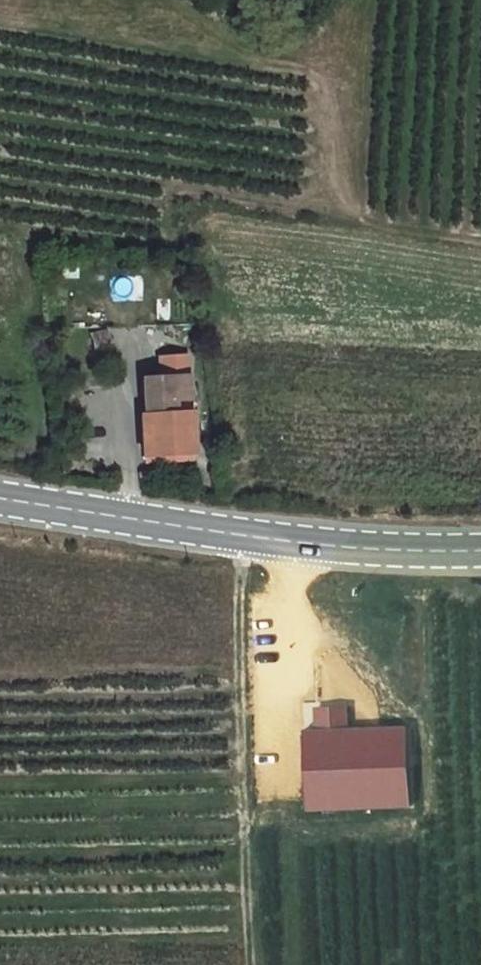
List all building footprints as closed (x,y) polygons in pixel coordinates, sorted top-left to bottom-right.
[(194,408),(182,407),(180,372),(151,373),(152,408),(145,409),(147,451),(196,449),(194,408)] [(320,726),(318,705),(304,706),(306,727),(320,726)] [(321,707),(322,730),(352,728),(351,706),(321,707)] [(322,730),(312,730),(315,808),(415,803),(411,726),(352,728),(322,730)]
